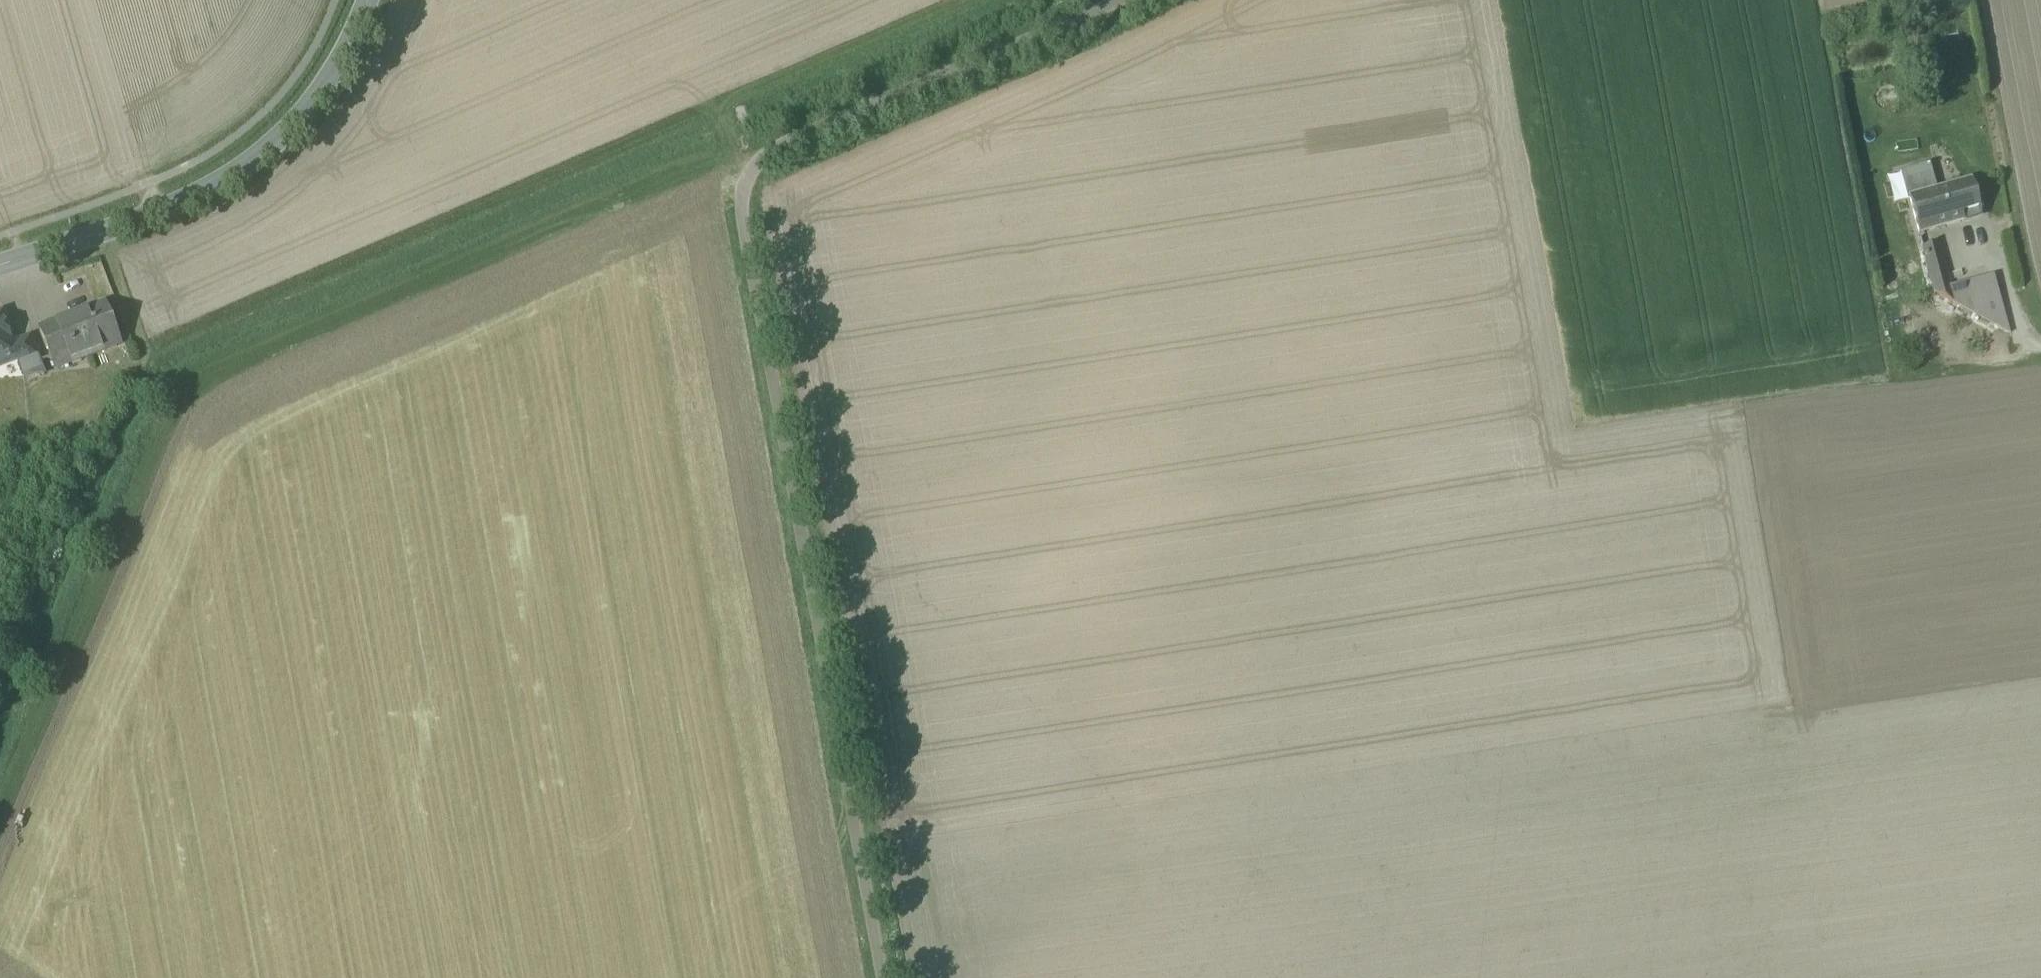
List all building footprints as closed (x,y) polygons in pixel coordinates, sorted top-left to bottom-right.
[(1930,164),(1901,172),(1901,173),(1903,173),(1911,200),(1938,192),(1930,164)] [(1938,192),(1911,200),(1919,232),(1982,215),(1973,183),(1938,192)] [(1939,243),(1924,247),(1935,292),(1951,287),(1939,243)] [(1995,276),(1951,287),(1935,292),(2010,332),(2011,332),(1995,276)] [(104,307),(41,331),(56,369),(90,356),(88,352),(116,341),(104,307)] [(0,319),(0,366),(17,359),(18,359),(13,344),(3,318),(0,319)] [(31,337),(13,344),(18,359),(17,359),(24,378),(46,375),(31,337)] [(0,366),(0,381),(24,378),(17,359),(0,366)]
